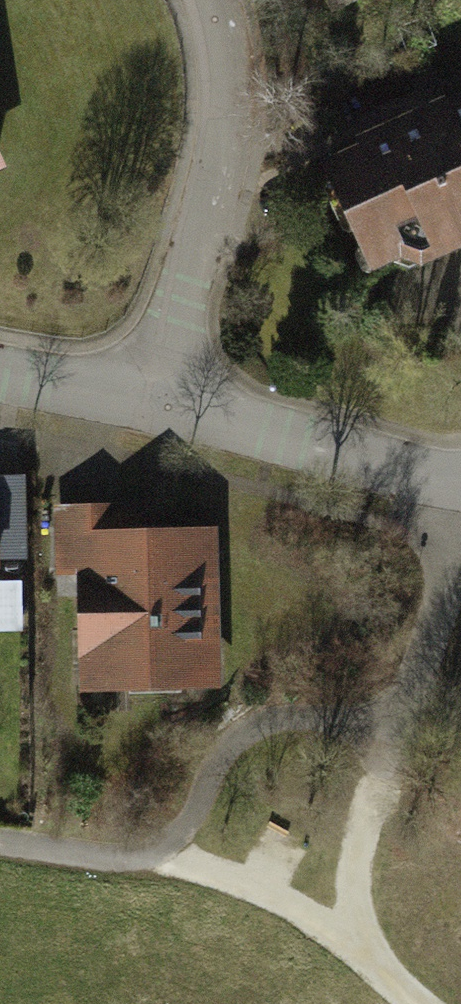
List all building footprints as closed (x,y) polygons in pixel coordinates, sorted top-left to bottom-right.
[(339,165),(383,276),(460,245),(460,117),(339,165)] [(10,171),(0,146),(0,175),(10,171)] [(66,518),(70,671),(218,668),(215,540),(129,542),(129,517),(66,518)]
